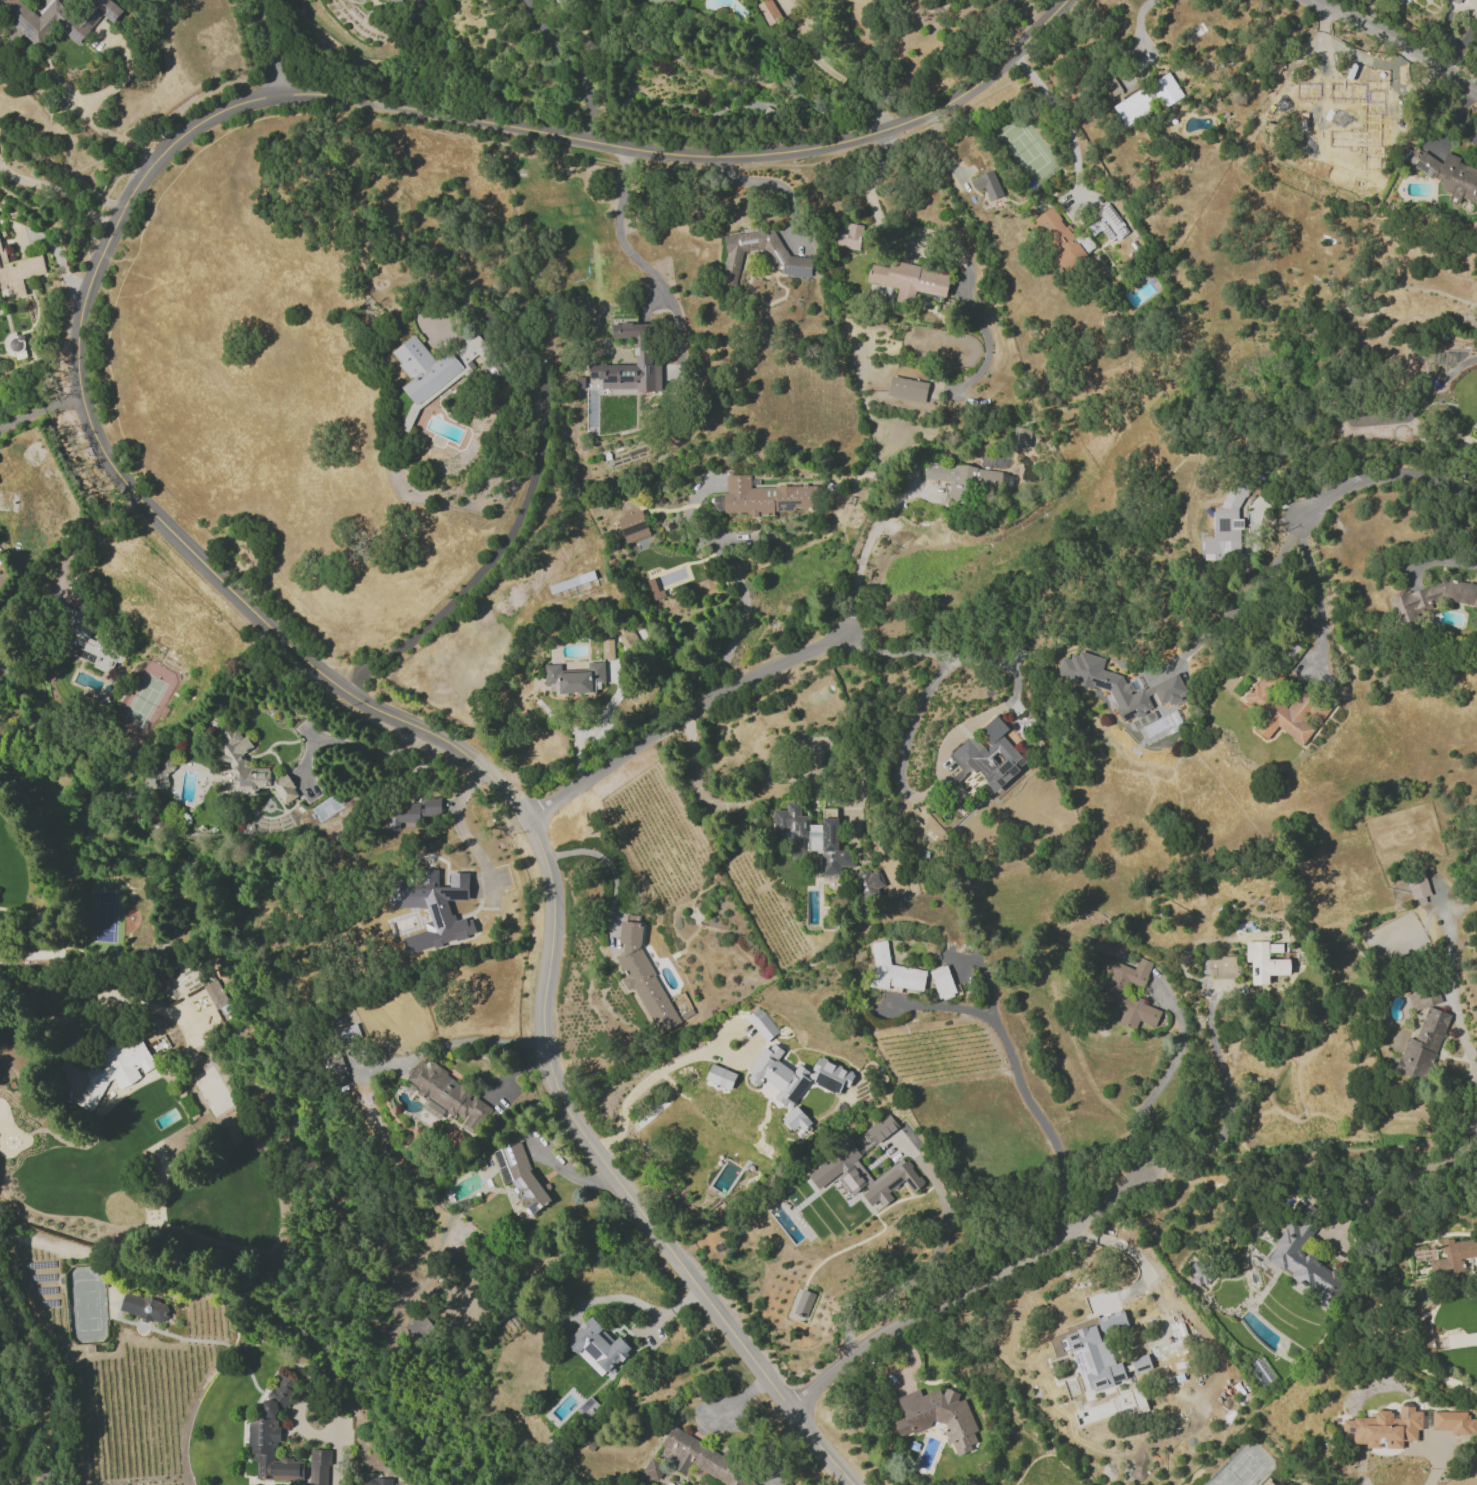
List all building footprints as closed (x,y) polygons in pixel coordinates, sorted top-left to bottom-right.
[(40,42),(0,7),(0,1),(1,0),(30,0),(29,1),(39,10),(48,0),(68,0),(75,6),(80,0),(117,0),(129,11),(118,24),(105,13),(96,23),(79,42),(57,23),(40,42)] [(770,0),(763,0),(755,5),(767,26),(781,18),(770,0)] [(1149,82),(1161,107),(1181,98),(1170,73),(1149,82)] [(1403,144),(1404,116),(1338,114),(1337,119),(1321,119),(1322,78),(1302,77),(1302,83),(1286,83),(1285,102),(1299,102),(1298,143),(1306,143),(1306,154),(1330,154),(1330,142),(1403,144)] [(1122,125),(1155,109),(1145,89),(1112,104),(1122,125)] [(1456,167),(1459,156),(1444,153),(1442,159),(1411,152),(1408,169),(1438,176),(1434,192),(1476,202),(1476,171),(1456,167)] [(970,178),(975,190),(983,187),(989,201),(1002,195),(991,170),(970,178)] [(1097,219),(1086,225),(1092,235),(1101,230),(1109,243),(1126,233),(1108,203),(1093,211),(1097,219)] [(1063,272),(1096,249),(1083,231),(1075,237),(1067,225),(1065,226),(1050,206),(1027,223),(1063,272)] [(834,245),(857,250),(862,226),(846,222),(845,228),(838,227),(834,245)] [(726,229),(720,284),(736,286),(741,250),(770,253),(768,271),(809,276),(811,258),(778,254),(780,236),(726,229)] [(0,238),(0,289),(11,287),(13,297),(24,295),(21,278),(45,273),(42,255),(5,262),(0,238)] [(865,282),(897,288),(895,301),(912,304),(914,291),(945,296),(949,272),(888,261),(888,266),(869,263),(865,282)] [(650,323),(611,323),(611,337),(634,337),(634,364),(587,363),(586,377),(576,377),(575,389),(624,389),(624,391),(660,392),(660,364),(649,364),(650,323)] [(477,354),(482,362),(489,357),(470,326),(457,334),(462,342),(451,349),(463,369),(471,364),(468,360),(477,354)] [(394,353),(417,334),(438,362),(452,349),(467,368),(419,406),(405,387),(414,380),(394,353)] [(923,403),(928,383),(890,375),(886,395),(923,403)] [(1028,448),(1031,428),(1012,426),(1009,446),(1028,448)] [(1012,471),(925,463),(923,479),(949,481),(947,504),(975,506),(976,491),(1010,494),(1012,471)] [(814,485),(749,487),(749,474),(725,475),(726,495),(712,495),(712,512),(749,511),(749,517),(758,517),(758,515),(773,515),(773,510),(815,508),(814,485)] [(1203,560),(1229,559),(1231,555),(1239,555),(1239,529),(1256,528),(1267,501),(1259,498),(1252,498),(1244,519),(1237,519),(1237,513),(1247,487),(1247,484),(1231,478),(1219,509),(1211,507),(1205,507),(1206,528),(1213,531),(1213,537),(1202,537),(1203,560)] [(619,520),(644,510),(653,536),(628,545),(619,520)] [(547,585),(550,593),(595,579),(592,570),(547,585)] [(646,580),(654,602),(662,599),(654,577),(646,580)] [(1396,623),(1405,625),(1409,619),(1414,618),(1419,611),(1430,608),(1431,603),(1440,601),(1470,605),(1476,610),(1476,584),(1444,579),(1439,585),(1389,597),(1396,623)] [(64,654),(78,657),(101,670),(108,672),(113,662),(119,665),(126,654),(111,646),(113,637),(100,629),(94,640),(87,638),(92,619),(78,611),(65,608),(64,610),(59,630),(68,636),(64,654)] [(1108,690),(1121,722),(1152,709),(1147,697),(1148,693),(1154,694),(1158,704),(1163,702),(1170,704),(1181,699),(1183,690),(1176,673),(1141,688),(1142,688),(1131,693),(1132,687),(1130,683),(1123,682),(1121,675),(1100,670),(1103,658),(1077,651),(1070,654),(1069,659),(1060,656),(1055,677),(1094,686),(1093,687),(1108,690)] [(558,693),(595,693),(595,683),(604,683),(604,662),(587,662),(587,672),(560,672),(560,664),(543,664),(544,684),(558,684),(558,693)] [(1303,686),(1287,708),(1268,694),(1274,686),(1260,676),(1242,699),(1262,714),(1251,729),(1266,740),(1276,726),(1302,745),(1314,729),(1304,722),(1309,715),(1319,723),(1331,707),(1303,686)] [(947,754),(960,770),(952,777),(956,781),(973,767),(994,792),(1019,771),(1013,764),(1020,757),(1000,733),(1006,728),(996,716),(980,729),(990,742),(981,749),(970,736),(947,754)] [(285,771),(281,773),(258,766),(248,772),(249,766),(242,753),(252,748),(246,735),(225,729),(223,739),(212,744),(222,763),(229,765),(236,780),(234,787),(238,794),(254,799),(258,785),(275,790),(282,805),(295,798),(296,793),(285,771)] [(440,816),(440,796),(419,796),(419,805),(388,805),(388,830),(398,830),(398,822),(418,822),(418,816),(440,816)] [(821,845),(821,874),(839,875),(839,867),(853,867),(848,850),(840,849),(837,840),(838,822),(836,816),(836,808),(822,808),(821,825),(810,825),(807,815),(799,815),(799,803),(786,803),(786,810),(773,809),(773,832),(791,832),(790,856),(798,856),(808,852),(809,845),(821,845)] [(876,870),(869,873),(867,868),(851,876),(862,899),(885,888),(876,870)] [(1431,898),(1422,868),(1404,873),(1413,903),(1431,898)] [(391,907),(429,907),(429,922),(425,922),(425,934),(403,934),(403,944),(473,943),(473,919),(450,919),(450,900),(468,899),(468,872),(449,873),(449,887),(437,887),(437,869),(391,869),(391,907)] [(623,922),(646,925),(642,948),(683,1023),(659,1036),(619,960),(625,957),(627,946),(621,945),(623,922)] [(871,944),(887,940),(892,965),(929,972),(925,992),(891,984),(889,991),(873,988),(877,972),(871,944)] [(1251,984),(1268,984),(1268,975),(1289,974),(1289,959),(1268,959),(1267,941),(1245,942),(1245,961),(1251,961),(1251,984)] [(1134,968),(1100,956),(1096,968),(1109,973),(1098,1005),(1121,1012),(1117,1023),(1135,1029),(1138,1021),(1155,1027),(1161,1008),(1121,994),(1125,981),(1142,987),(1151,962),(1138,957),(1134,968)] [(1238,957),(1209,957),(1209,978),(1238,978),(1238,957)] [(931,973),(949,966),(960,994),(942,1000),(931,973)] [(235,1010),(215,978),(202,986),(221,1018),(235,1010)] [(1395,1071),(1420,1079),(1427,1078),(1449,1014),(1425,1006),(1441,1002),(1437,985),(1406,992),(1411,1010),(1426,1007),(1415,1040),(1406,1037),(1395,1071)] [(745,1017),(765,1041),(778,1031),(758,1007),(745,1017)] [(91,1111),(110,1078),(115,1080),(119,1089),(140,1078),(134,1065),(145,1071),(155,1066),(140,1036),(131,1040),(130,1044),(120,1049),(110,1043),(105,1050),(97,1054),(94,1061),(81,1067),(88,1081),(76,1103),(91,1111)] [(854,1073),(826,1061),(825,1059),(818,1056),(811,1071),(798,1066),(793,1069),(777,1062),(782,1049),(771,1044),(755,1055),(748,1072),(750,1074),(747,1081),(758,1086),(762,1076),(767,1083),(778,1088),(773,1100),(788,1106),(782,1119),(790,1131),(796,1126),(803,1129),(810,1124),(800,1108),(795,1106),(806,1080),(837,1094),(841,1084),(848,1087),(854,1073)] [(491,1110),(474,1095),(473,1096),(435,1065),(431,1070),(419,1060),(401,1082),(412,1092),(414,1090),(426,1100),(423,1104),(432,1111),(437,1105),(453,1117),(456,1113),(464,1119),(460,1125),(471,1134),(491,1110)] [(736,1073),(710,1063),(704,1079),(731,1089),(736,1073)] [(873,1145),(898,1127),(887,1112),(863,1131),(873,1145)] [(503,1184),(515,1180),(525,1212),(545,1206),(524,1140),(492,1150),(503,1184)] [(806,1174),(817,1189),(838,1174),(853,1195),(859,1190),(870,1205),(878,1200),(882,1206),(892,1199),(888,1192),(904,1180),(912,1192),(923,1184),(904,1157),(871,1180),(856,1158),(860,1156),(850,1143),(806,1174)] [(1267,1260),(1290,1273),(1288,1276),(1320,1294),(1316,1301),(1330,1309),(1347,1278),(1299,1251),(1311,1228),(1291,1217),(1267,1260)] [(1460,1240),(1447,1239),(1440,1240),(1443,1258),(1428,1260),(1430,1275),(1433,1276),(1463,1272),(1461,1259),(1474,1257),(1476,1257),(1476,1238),(1460,1240)] [(1184,1271),(1200,1287),(1212,1276),(1196,1259),(1184,1271)] [(815,1294),(802,1289),(792,1313),(805,1318),(815,1294)] [(126,1294),(169,1307),(164,1324),(121,1311),(126,1294)] [(1096,1316),(1099,1333),(1127,1329),(1124,1311),(1096,1316)] [(434,1332),(422,1312),(402,1325),(415,1344),(434,1332)] [(565,1341),(605,1381),(634,1352),(618,1336),(614,1340),(589,1316),(565,1341)] [(1083,1392),(1126,1380),(1120,1361),(1113,1363),(1106,1339),(1099,1341),(1096,1326),(1058,1336),(1062,1352),(1071,1350),(1083,1392)] [(1134,1372),(1151,1368),(1147,1354),(1130,1358),(1134,1372)] [(302,1481),(303,1461),(295,1461),(291,1459),(273,1458),(273,1450),(278,1442),(279,1422),(272,1418),(279,1407),(286,1408),(291,1398),(292,1380),(279,1373),(260,1407),(259,1418),(251,1418),(248,1422),(247,1445),(252,1448),(251,1464),(248,1468),(255,1472),(255,1479),(302,1481)] [(1145,1407),(1140,1386),(1130,1388),(1135,1409),(1145,1407)] [(975,1431),(965,1398),(956,1401),(959,1393),(944,1389),(942,1398),(939,1389),(920,1395),(918,1389),(896,1397),(903,1417),(893,1421),(899,1436),(910,1433),(909,1432),(939,1423),(946,1424),(944,1433),(948,1444),(952,1445),(955,1455),(969,1451),(971,1444),(976,1442),(972,1432),(975,1431)] [(1451,1430),(1451,1434),(1474,1435),(1474,1419),(1467,1419),(1467,1412),(1431,1411),(1431,1430),(1451,1430)] [(1367,1423),(1426,1424),(1427,1450),(1367,1449),(1367,1423)] [(720,1462),(724,1454),(670,1426),(660,1445),(677,1454),(670,1467),(685,1474),(690,1465),(728,1484),(764,1484),(720,1462)] [(328,1450),(310,1449),(309,1484),(327,1484),(328,1450)] [(665,1465),(650,1457),(641,1473),(657,1481),(665,1465)]
